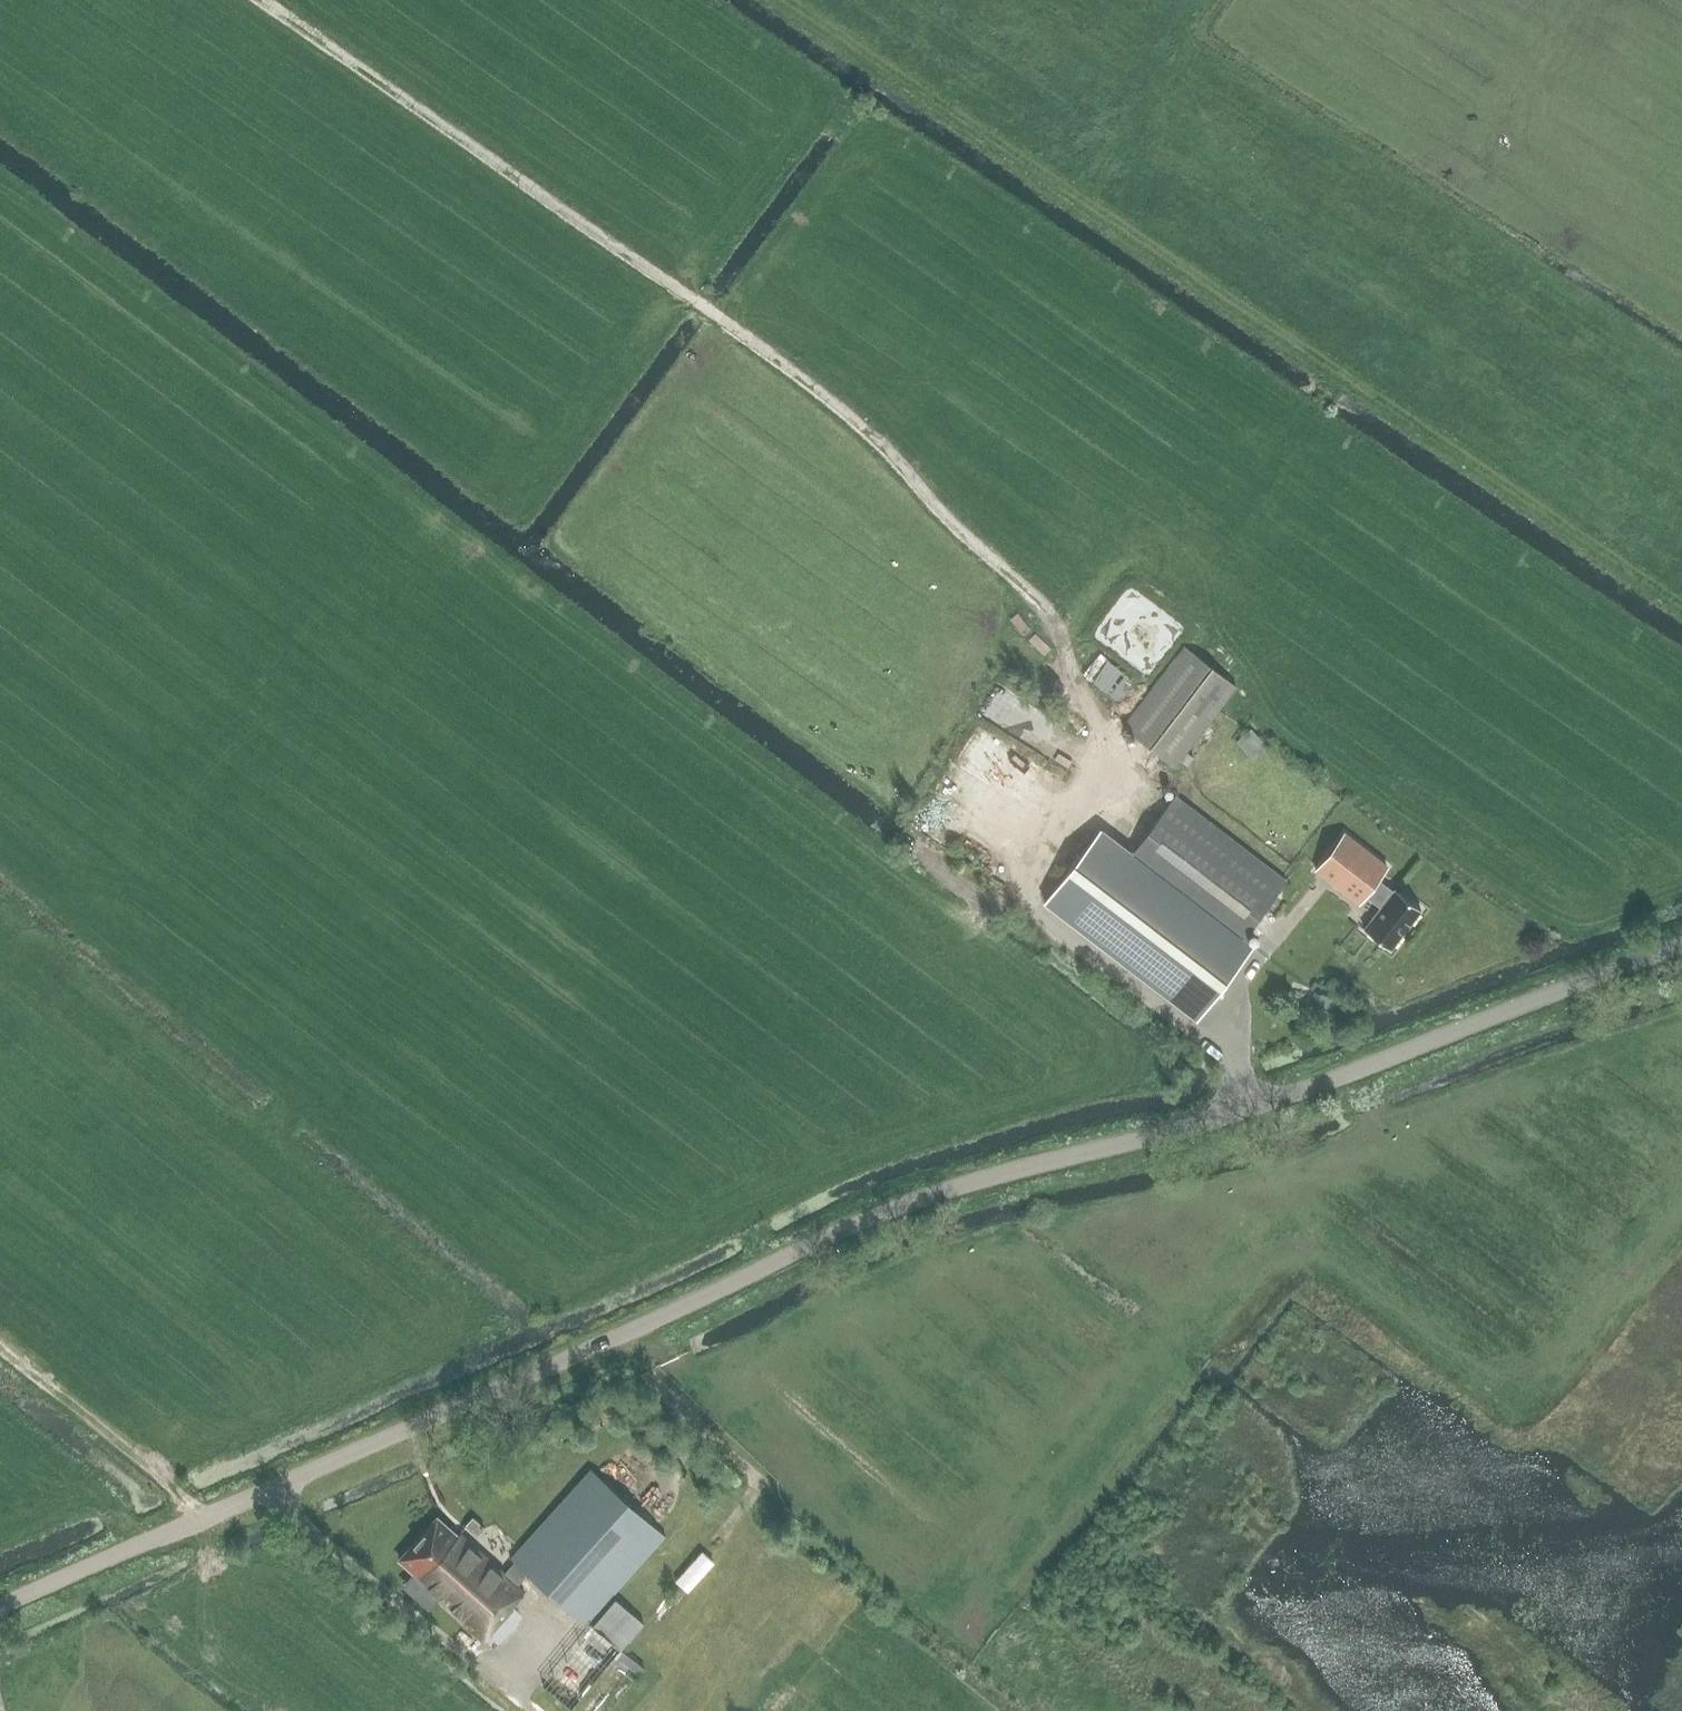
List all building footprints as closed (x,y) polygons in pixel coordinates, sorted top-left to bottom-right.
[(1132,587),(1118,607),(1128,614),(1134,606),(1149,616),(1145,622),(1155,629),(1151,634),(1172,649),(1188,626),(1132,587)] [(1184,647),(1122,726),(1173,766),(1235,688),(1184,647)] [(1131,680),(1100,655),(1084,675),(1116,700),(1131,680)] [(1080,839),(1035,897),(1194,1019),(1239,961),(1231,954),(1286,882),(1173,796),(1118,868),(1080,839)] [(1421,910),(1394,889),(1393,891),(1377,878),(1387,866),(1345,833),(1316,871),(1358,903),(1364,896),(1380,908),(1364,929),(1390,950),(1421,910)] [(514,1560),(504,1572),(460,1532),(456,1535),(437,1518),(401,1559),(414,1572),(411,1575),(482,1638),(525,1591),(518,1584),(528,1573),(586,1623),(665,1533),(590,1467),(511,1558),(514,1560)] [(486,1528),(473,1516),(464,1526),(477,1538),(486,1528)] [(677,1577),(690,1588),(718,1558),(706,1546),(677,1577)] [(571,1708),(575,1710),(608,1710),(646,1668),(614,1645),(636,1619),(613,1599),(542,1683),(571,1708)]
